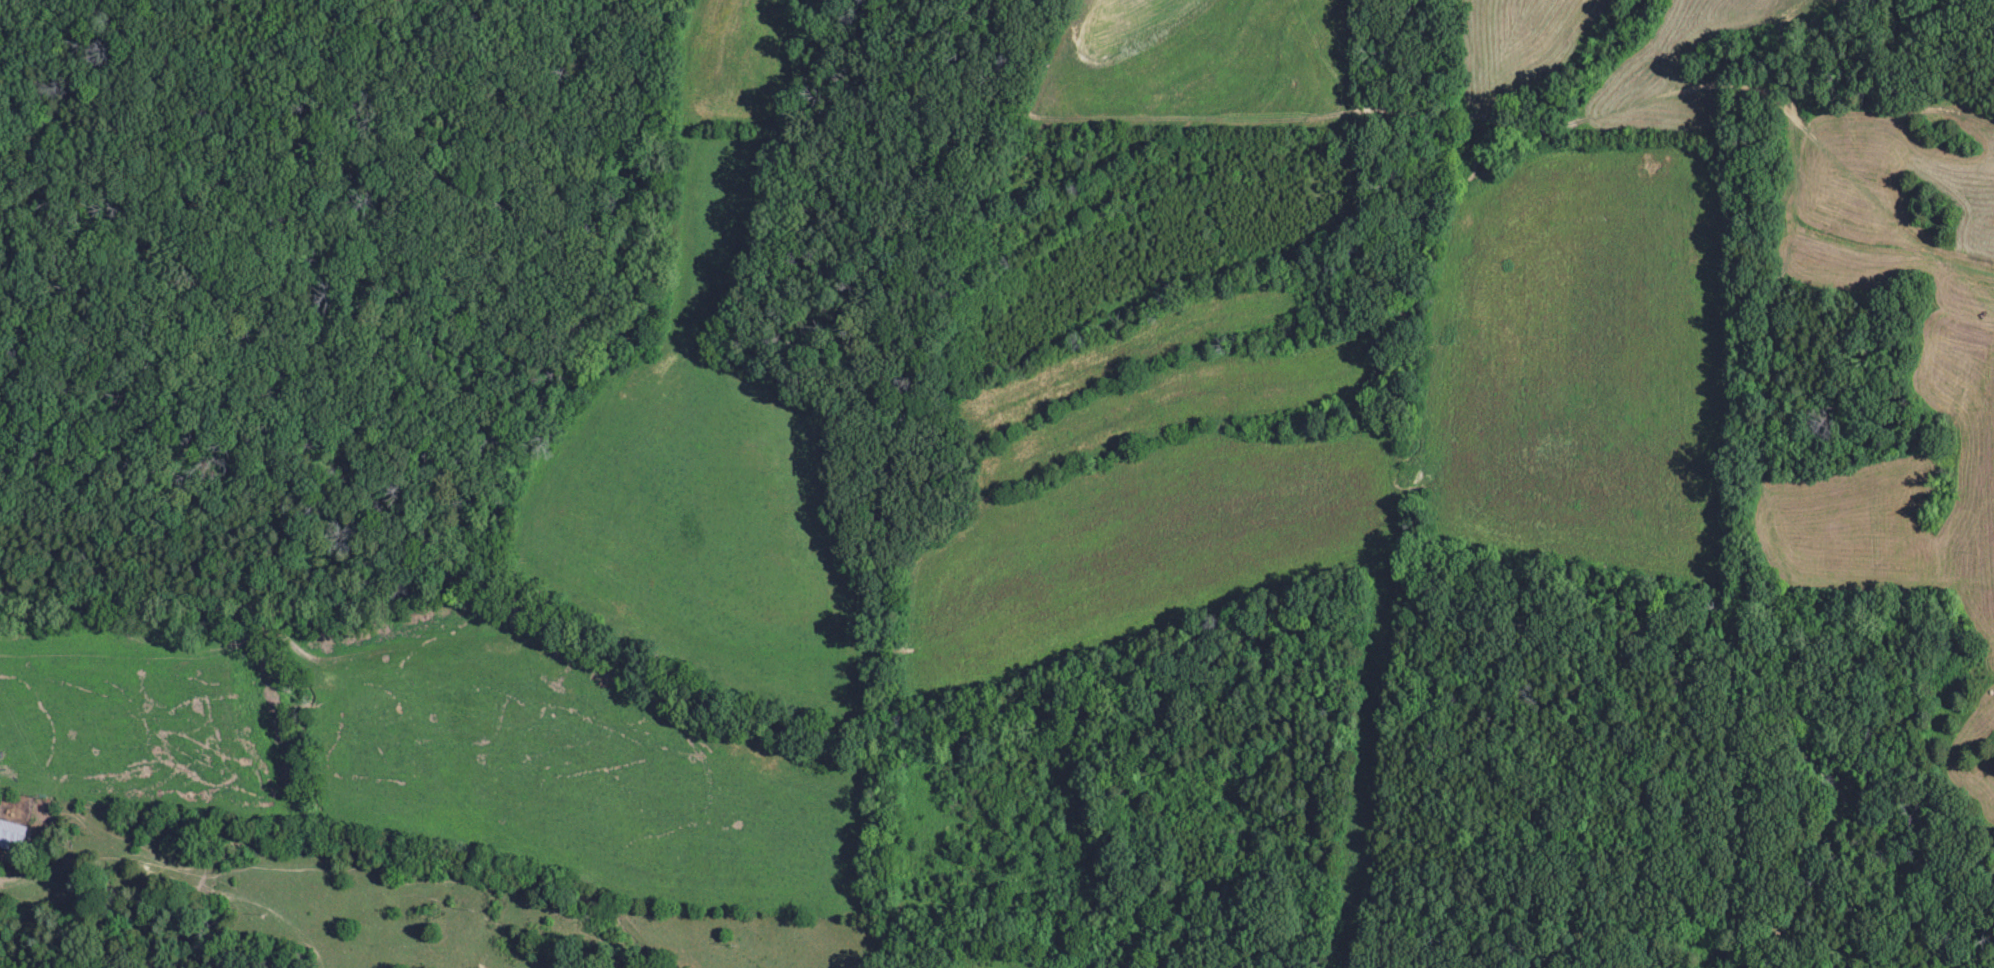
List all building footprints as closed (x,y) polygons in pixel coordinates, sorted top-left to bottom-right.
[(20,855),(28,829),(0,822),(0,850),(20,855)]
